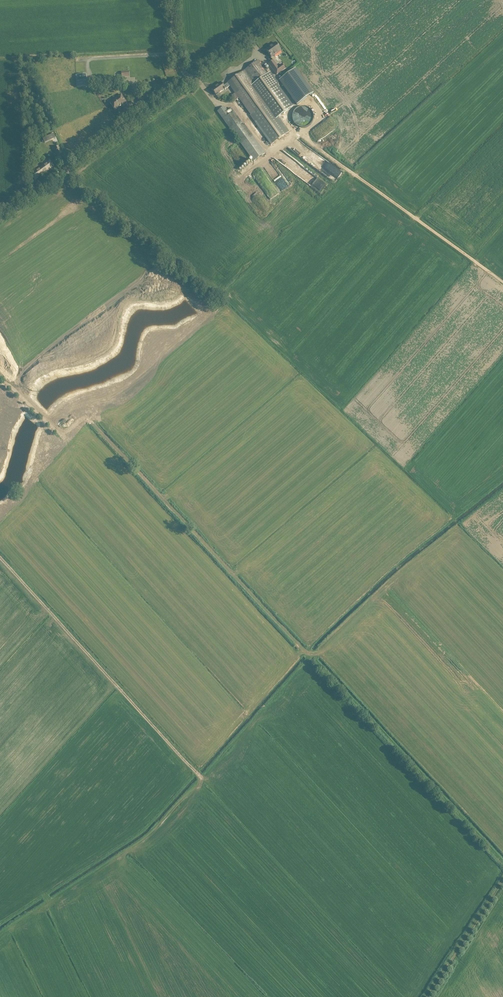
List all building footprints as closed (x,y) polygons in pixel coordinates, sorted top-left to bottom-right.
[(271,47),(267,50),(272,57),(281,51),(275,43),(275,42),(271,45),(272,45),(271,46),(271,47)] [(268,73),(262,64),(259,60),(228,82),(228,83),(223,86),(220,82),(212,89),(216,95),(224,89),(224,90),(229,86),(250,115),(249,116),(271,145),(289,132),(278,117),(293,106),(279,85),(280,84),(271,72),(268,73)] [(282,64),(278,67),(273,60),(268,64),(277,75),(286,69),(282,64)] [(296,68),(279,80),(297,104),(314,92),(296,68)] [(87,86),(87,81),(86,74),(76,75),(77,87),(87,86)] [(127,103),(121,94),(110,102),(115,110),(123,104),(124,105),(127,103)] [(308,126),(310,125),(312,122),(313,120),(314,117),(313,114),(312,111),(310,109),(308,107),(305,106),(302,106),(299,107),(297,108),(295,110),(293,113),(292,116),(292,119),(293,121),(295,124),(297,126),(300,127),(302,128),(305,127),(308,126)] [(265,153),(253,137),(242,122),(239,124),(232,113),(230,115),(224,107),(217,112),(241,145),(254,161),(265,153)] [(318,132),(314,134),(318,140),(339,126),(332,116),(315,127),(318,132)] [(334,135),(336,137),(346,131),(344,128),(334,135)] [(48,136),(43,139),(45,143),(50,140),(54,139),(53,137),(55,136),(54,133),(48,136)] [(340,147),(343,149),(353,138),(350,136),(340,147)] [(53,148),(57,156),(63,153),(60,146),(53,148)] [(54,166),(51,162),(50,161),(31,174),(35,180),(54,166)]
